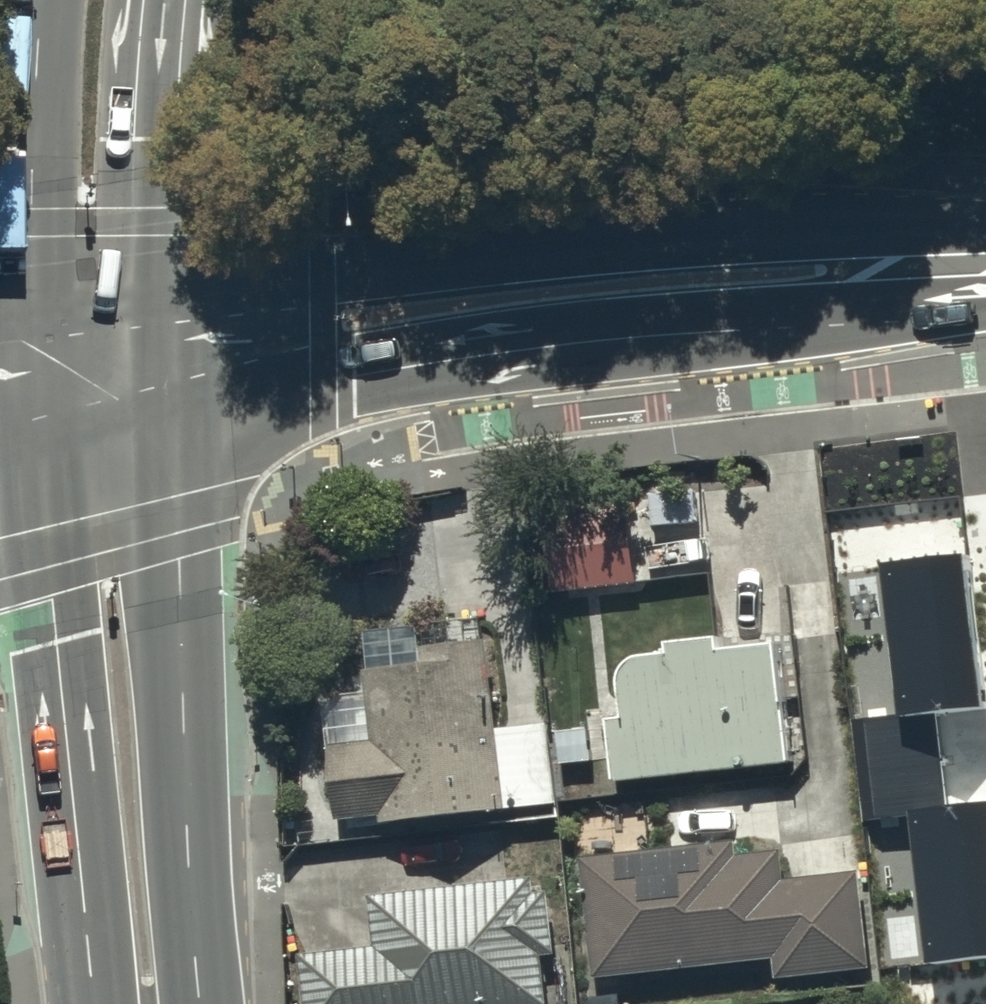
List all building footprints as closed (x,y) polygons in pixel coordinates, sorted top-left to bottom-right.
[(630,496),(549,500),(552,581),(634,578),(630,496)] [(881,565),(898,714),(855,718),(866,818),(911,813),(927,963),(985,957),(985,800),(945,805),(934,711),(980,706),(963,556),(881,565)] [(617,769),(795,747),(781,625),(724,631),(723,617),(671,623),(673,634),(655,636),(654,635),(652,636),(650,636),(648,636),(647,636),(645,636),(643,637),(642,637),(640,638),(639,639),(637,639),(636,640),(634,641),(633,642),(632,644),(630,645),(629,646),(628,647),(627,649),(626,650),(625,652),(625,654),(624,655),(624,657),(623,658),(623,660),(622,662),(622,664),(622,665),(622,667),(622,669),(623,671),(623,672),(624,674),(624,676),(625,701),(610,703),(617,769)] [(339,815),(381,811),(382,814),(556,796),(550,722),(497,726),(489,634),(422,639),(423,648),(370,666),(371,736),(333,739),(339,815)] [(583,848),(595,969),(776,951),(778,970),(871,961),(861,862),(789,870),(786,841),(739,846),(737,833),(583,848)] [(532,870),(369,889),(375,940),(301,949),(308,1003),(514,1003),(549,1000),(543,949),(555,948),(548,885),(535,886),(532,870)]
